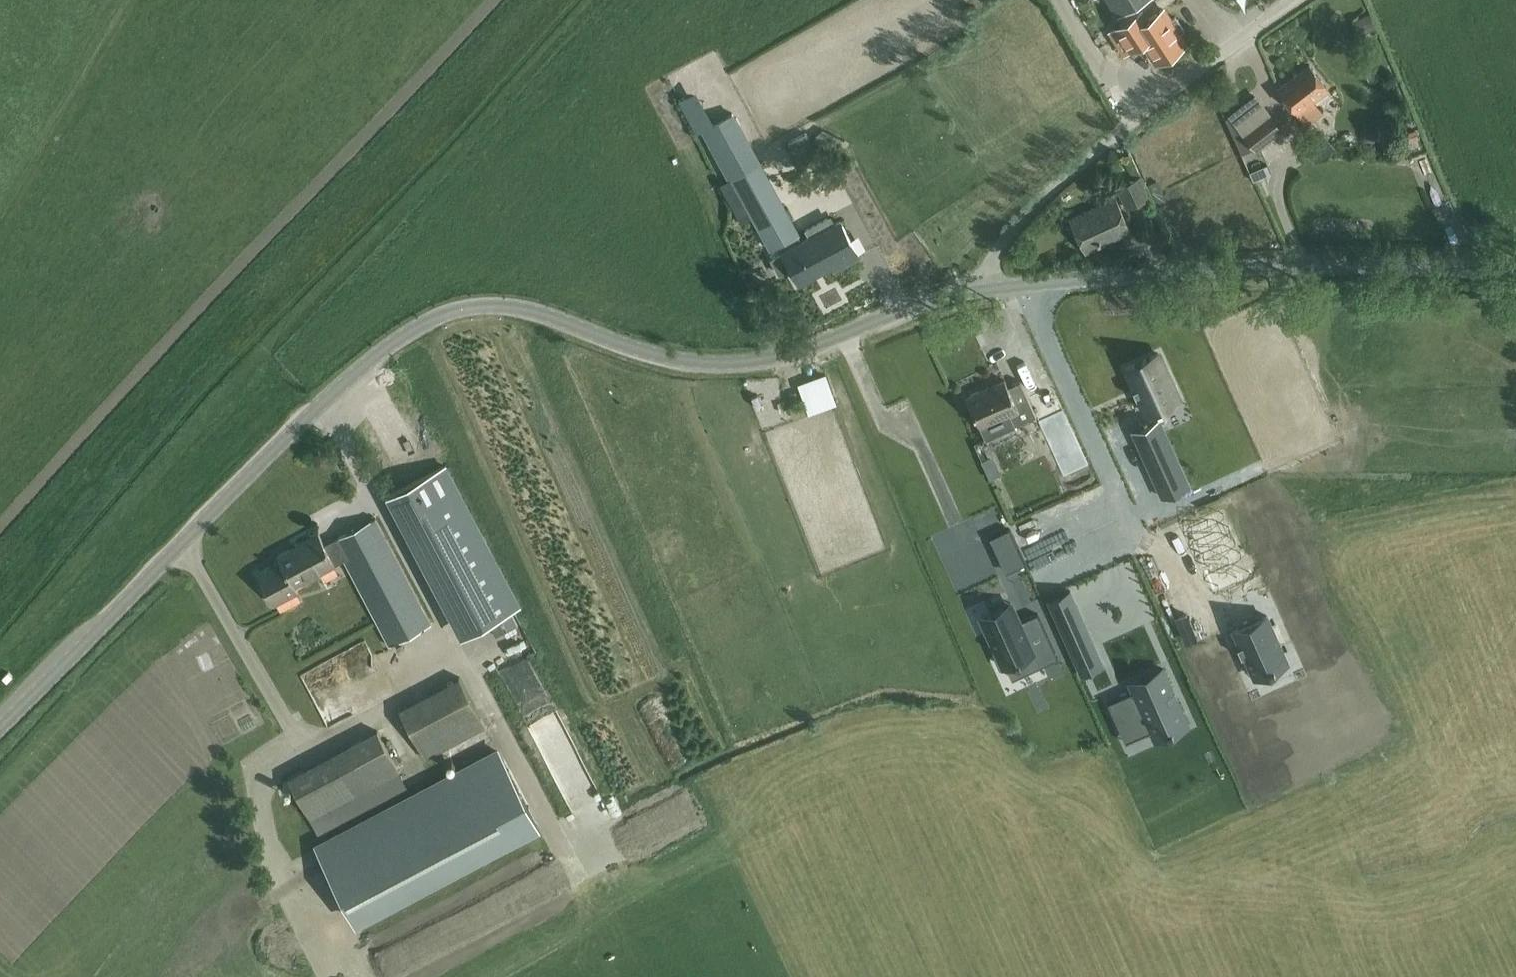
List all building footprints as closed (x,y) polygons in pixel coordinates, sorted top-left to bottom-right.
[(1117,17),(1144,0),(1107,0),(1117,17)] [(1124,54),(1143,42),(1157,64),(1186,45),(1179,34),(1184,31),(1176,18),(1170,21),(1163,10),(1147,20),(1142,11),(1110,31),(1124,54)] [(1370,13),(1357,18),(1364,34),(1376,28),(1370,13)] [(1313,100),(1328,89),(1310,65),(1278,89),(1299,116),(1316,103),(1313,100)] [(1255,149),(1280,130),(1253,95),(1229,114),(1255,149)] [(729,138),(712,147),(730,179),(732,177),(771,249),(780,244),(784,252),(803,242),(759,163),(746,170),(729,138)] [(1267,164),(1249,172),(1253,181),(1271,173),(1267,164)] [(1149,197),(1140,177),(1117,188),(1127,208),(1149,197)] [(1149,185),(1154,196),(1161,192),(1156,181),(1149,185)] [(1161,192),(1154,196),(1159,205),(1166,202),(1161,192)] [(1115,198),(1070,219),(1086,253),(1131,232),(1115,198)] [(833,264),(835,269),(860,255),(841,221),(832,226),(827,218),(806,230),(810,238),(817,234),(833,264)] [(833,264),(817,234),(812,237),(810,238),(803,242),(784,252),(783,253),(783,254),(771,260),(779,274),(791,268),(799,283),(833,264)] [(1159,353),(1126,368),(1147,414),(1180,399),(1159,353)] [(827,376),(804,384),(811,402),(833,394),(827,376)] [(986,437),(1035,415),(1020,381),(1008,387),(1005,380),(967,397),(986,438),(987,438),(986,437)] [(1082,454),(1072,433),(1062,411),(1038,421),(1058,465),(1082,454)] [(1159,419),(1132,431),(1162,496),(1189,484),(1159,419)] [(389,496),(404,524),(461,494),(446,466),(389,496)] [(426,523),(435,538),(459,525),(450,510),(426,523)] [(1219,589),(1252,575),(1225,514),(1192,529),(1219,589)] [(336,544),(327,549),(319,533),(278,555),(280,561),(258,573),(275,604),(299,592),(296,586),(336,565),(334,561),(343,556),(391,646),(432,624),(376,518),(334,539),(336,544)] [(1001,560),(1020,551),(1009,528),(991,536),(1001,560)] [(494,592),(467,531),(430,547),(457,608),(494,592)] [(774,578),(786,576),(783,561),(771,563),(774,578)] [(1070,590),(1048,600),(1056,617),(1073,656),(1081,673),(1103,663),(1095,646),(1078,607),(1070,590)] [(512,599),(498,606),(503,616),(517,609),(512,599)] [(1011,607),(985,619),(1005,664),(1030,653),(1037,667),(1057,657),(1039,617),(1020,625),(1011,607)] [(1240,644),(1245,654),(1253,673),(1270,666),(1275,664),(1275,663),(1286,658),(1267,614),(1234,629),(1240,644)] [(1133,690),(1108,701),(1112,710),(1114,710),(1121,727),(1145,716),(1153,735),(1167,729),(1168,731),(1173,729),(1172,727),(1186,720),(1163,669),(1130,683),(1133,690)] [(327,717),(351,706),(337,679),(314,691),(327,717)] [(400,772),(378,731),(348,747),(370,788),(400,772)] [(317,848),(355,919),(536,823),(499,752),(317,848)] [(302,771),(288,778),(296,792),(310,785),(302,771)]
